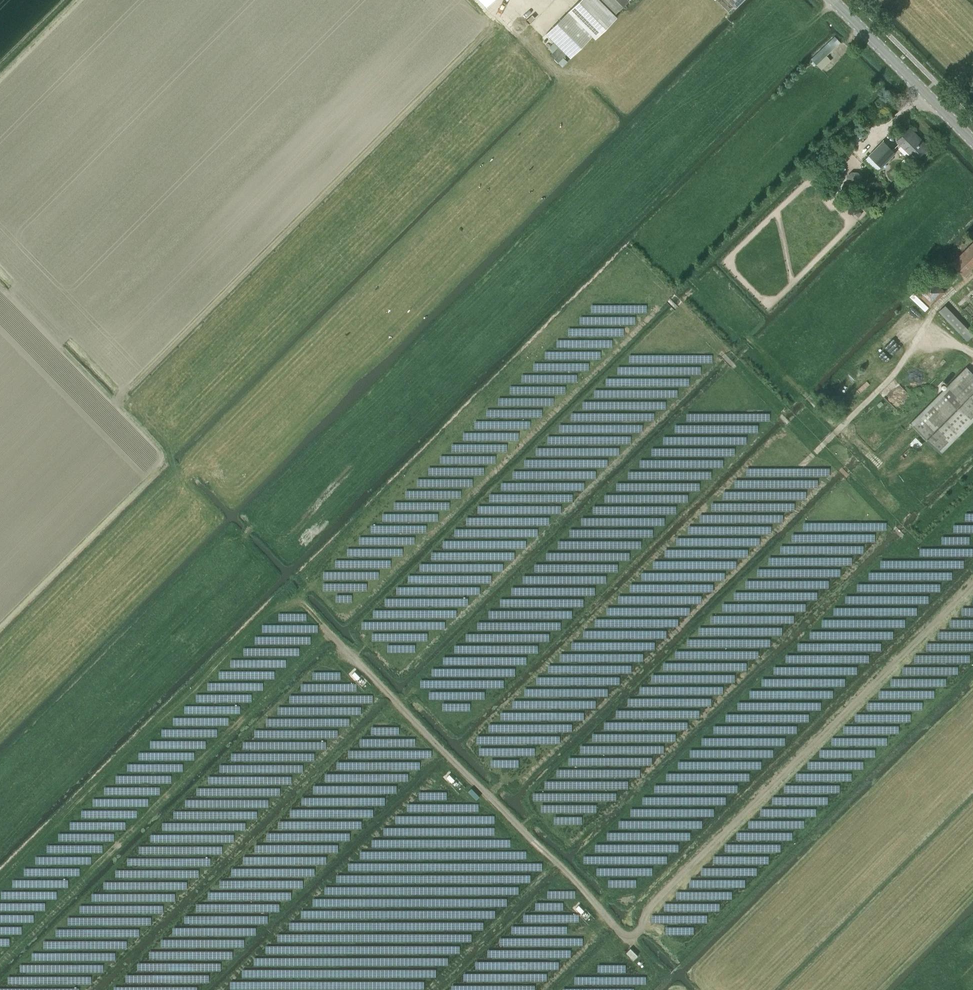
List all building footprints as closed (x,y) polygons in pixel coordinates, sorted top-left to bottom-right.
[(614,14),(600,0),(579,0),(568,11),(592,36),(595,38),(617,17),(614,14)] [(614,14),(620,9),(629,0),(600,0),(614,14)] [(546,33),(571,57),(592,36),(568,11),(546,33)] [(827,56),(817,65),(822,70),(831,61),(827,56)] [(927,149),(926,148),(927,146),(909,128),(896,140),(908,152),(903,156),(910,163),(918,155),(920,156),(922,156),(924,155),(926,154),(927,151),(927,149)] [(864,160),(876,172),(895,152),(883,140),(864,160)] [(951,263),(965,276),(972,268),(972,241),(951,263)] [(945,291),(930,276),(915,291),(930,307),(945,291)] [(938,312),(967,341),(972,335),(972,334),(945,305),(938,312)] [(910,423),(941,453),(972,421),(972,374),(965,366),(910,423)] [(360,677),(355,672),(352,674),(357,680),(360,677)] [(454,779),(449,774),(446,777),(451,782),(454,779)] [(581,913),(584,910),(579,904),(576,907),(581,913)] [(637,955),(630,948),(625,952),(633,959),(637,955)]
